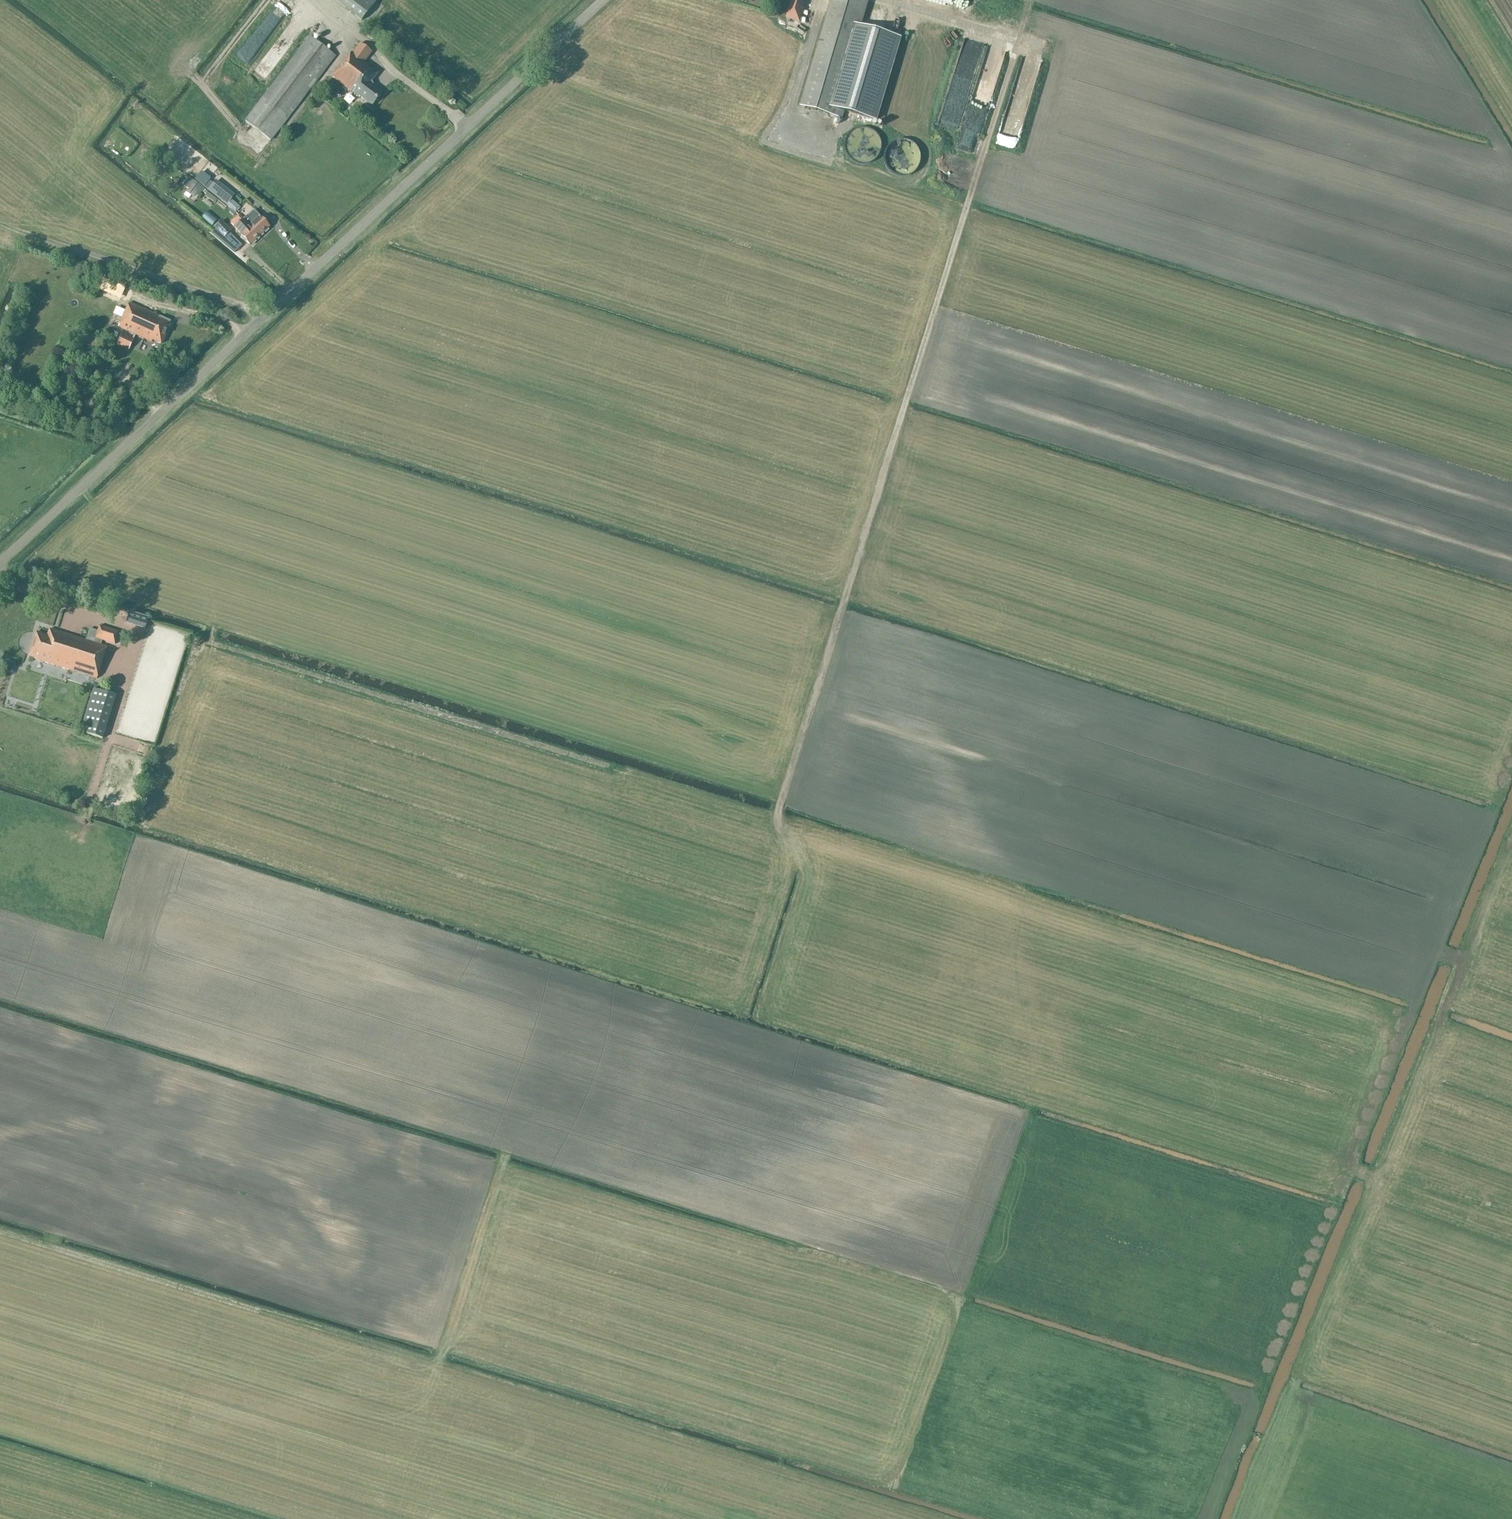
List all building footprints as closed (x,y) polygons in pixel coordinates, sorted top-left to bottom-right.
[(362,21),(377,2),(375,0),(335,0),(362,21)] [(786,18),(800,22),(800,23),(807,24),(812,8),(805,6),(806,3),(804,3),(805,0),(792,0),(786,18)] [(843,92),(848,93),(854,73),(849,71),(870,1),(866,0),(832,0),(801,106),(843,118),(850,98),(842,96),(843,92)] [(335,56),(310,37),(245,121),(270,140),(335,56)] [(352,54),(351,53),(346,60),(345,59),(331,77),(360,97),(359,98),(372,106),(381,93),(370,84),(378,73),(364,62),(372,52),(360,43),(352,54)] [(863,128),(861,128),(859,129),(857,129),(855,130),(853,132),(851,133),(849,135),(848,137),(847,139),(846,142),(845,144),(845,147),(845,149),(846,151),(847,153),(847,155),(848,157),(850,158),(851,160),(853,161),(855,162),(857,163),(860,164),(862,164),(865,164),(867,164),(870,163),(872,162),(874,161),(876,159),(877,158),(878,156),(879,154),(880,153),(881,151),(881,148),(881,146),(881,144),(881,141),(880,139),(878,137),(877,135),(875,133),(873,131),(871,130),(869,129),(867,129),(865,128),(863,128)] [(235,196),(217,181),(209,191),(227,206),(231,201),(235,196)] [(192,183),(185,192),(193,198),(196,195),(198,197),(202,192),(200,190),(200,189),(192,183)] [(240,208),(231,201),(227,206),(236,213),(240,208)] [(247,223),(259,237),(269,227),(260,217),(254,211),(247,217),(247,216),(243,219),(247,223)] [(230,223),(235,228),(234,228),(241,235),(250,245),(259,237),(247,223),(243,219),(242,221),(237,216),(230,223)] [(214,228),(224,239),(232,231),(222,221),(214,228)] [(129,303),(124,314),(118,327),(126,330),(125,331),(135,336),(136,335),(152,342),(152,340),(161,344),(170,324),(169,324),(170,322),(129,303)] [(134,340),(124,335),(123,337),(121,336),(117,345),(129,351),(134,340)] [(126,624),(146,630),(149,618),(129,612),(126,624)] [(115,645),(119,632),(99,626),(98,632),(89,629),(86,641),(49,629),(47,637),(37,634),(30,655),(35,657),(34,659),(97,679),(107,648),(107,647),(101,645),(102,641),(115,645)] [(104,739),(117,696),(94,689),(81,733),(104,739)]
